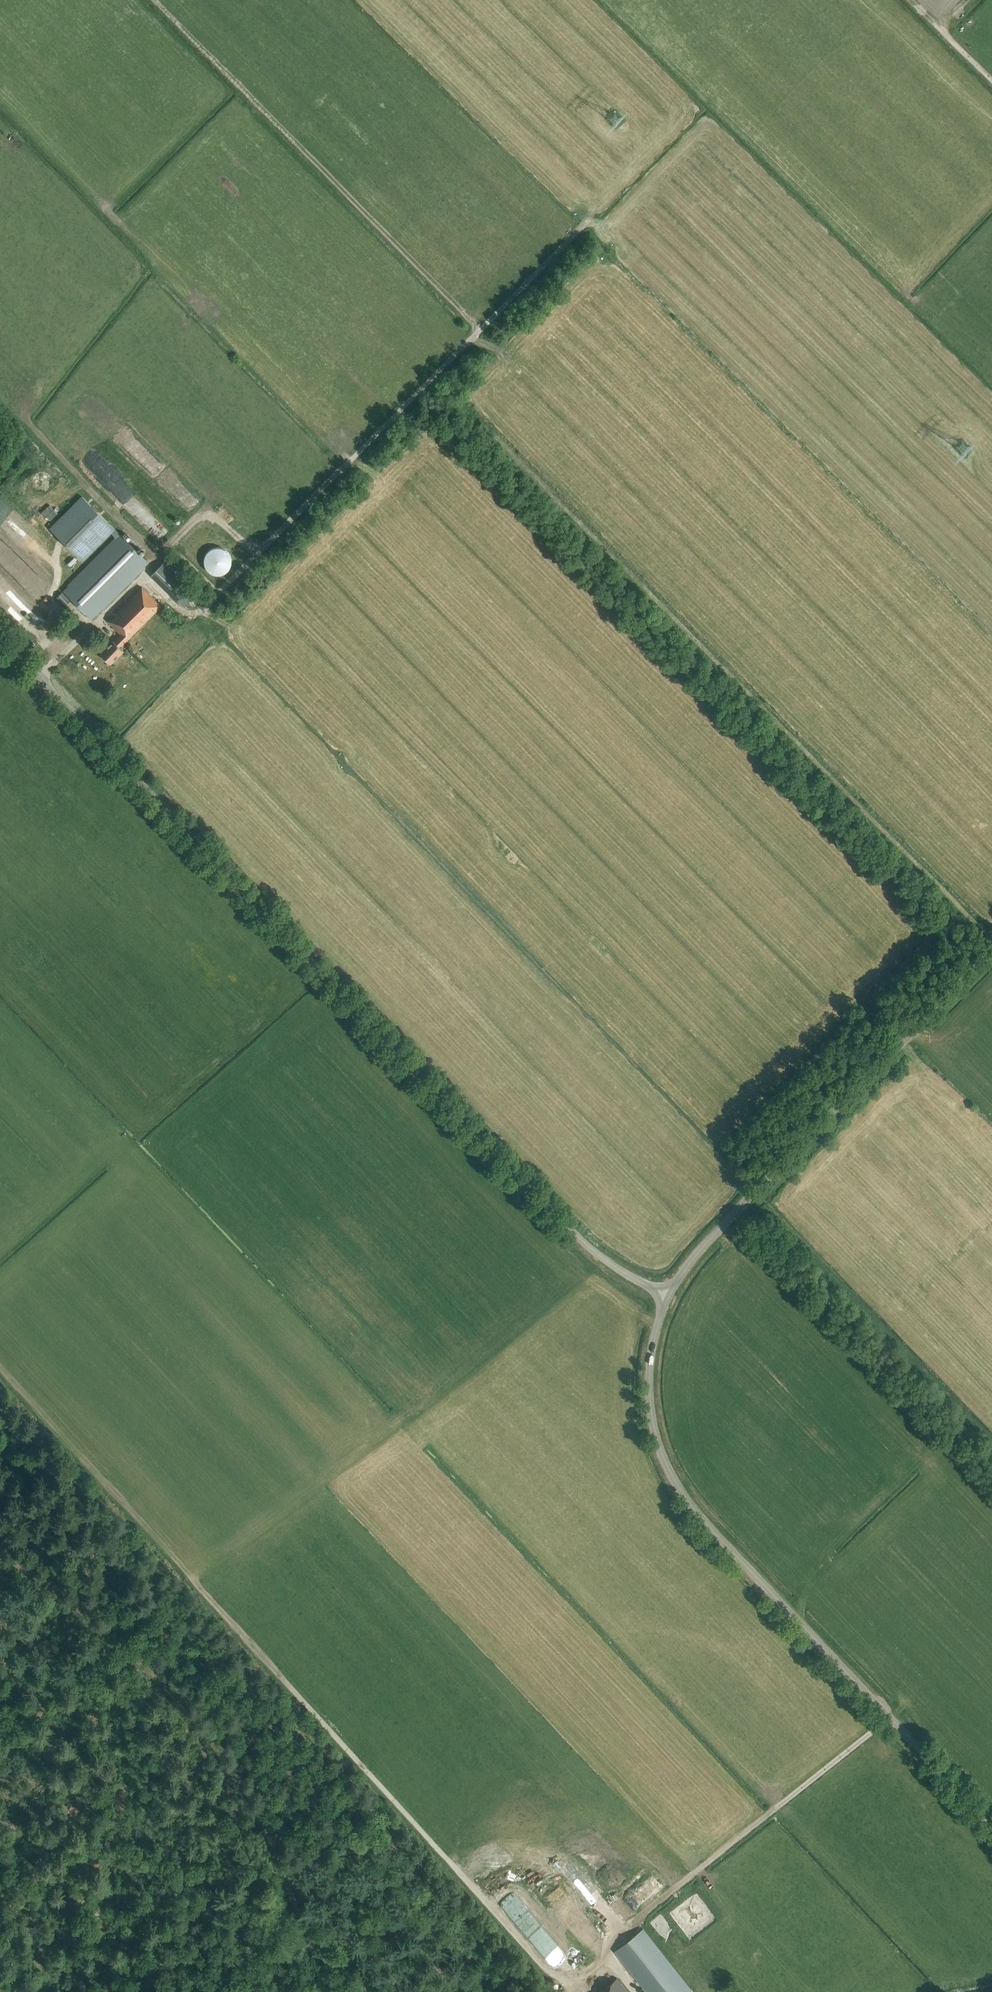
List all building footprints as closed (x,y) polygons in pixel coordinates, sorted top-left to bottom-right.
[(81,563),(114,529),(81,497),(48,530),(81,563)] [(50,520),(57,513),(53,509),(46,516),(50,520)] [(92,619),(148,563),(120,535),(64,591),(92,619)] [(183,569),(170,556),(151,575),(179,602),(192,588),(178,575),(183,569)] [(121,647),(162,607),(143,587),(116,614),(118,615),(113,620),(112,618),(109,621),(122,634),(115,641),(114,641),(101,654),(111,664),(113,662),(114,663),(117,659),(116,658),(124,651),(121,647)] [(65,607),(70,601),(62,593),(57,598),(65,607)] [(598,1870),(609,1878),(616,1869),(605,1860),(598,1870)] [(638,1884),(614,1904),(626,1918),(662,1886),(652,1874),(639,1885),(638,1884)] [(642,1931),(616,1951),(648,1991),(690,1991),(642,1931)] [(617,1979),(601,1991),(627,1991),(617,1979)]
